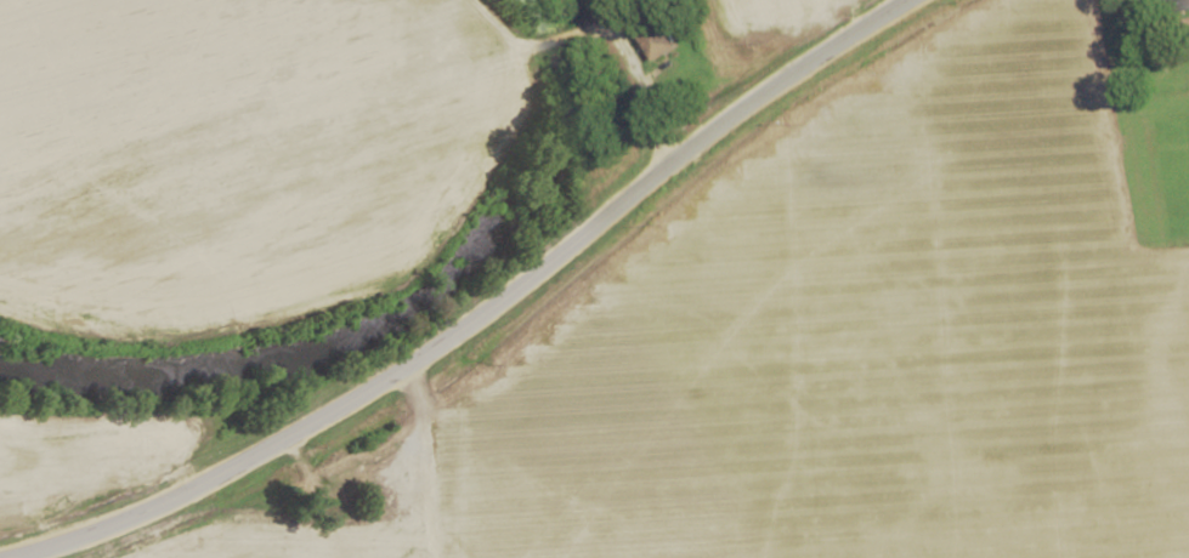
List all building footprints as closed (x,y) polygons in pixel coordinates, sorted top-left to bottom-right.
[(1162,11),(1188,11),(1188,0),(1161,0),(1162,11)] [(675,47),(660,20),(635,34),(651,62),(675,47)]
